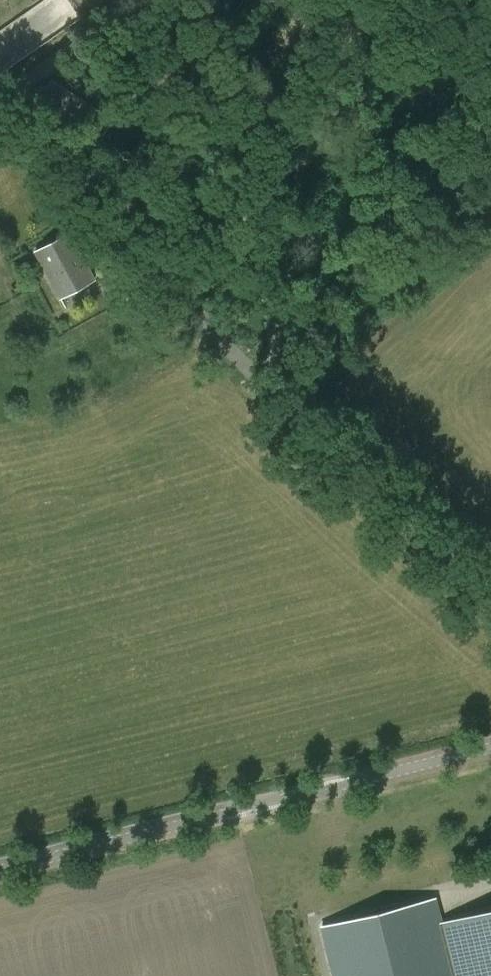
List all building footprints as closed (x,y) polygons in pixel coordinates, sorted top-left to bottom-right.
[(97,145),(113,120),(50,79),(44,89),(40,86),(30,101),(97,145)] [(60,298),(96,279),(70,231),(35,250),(60,298)] [(324,930),(336,975),(490,975),(490,911),(489,911),(440,924),(434,902),(324,930)]
